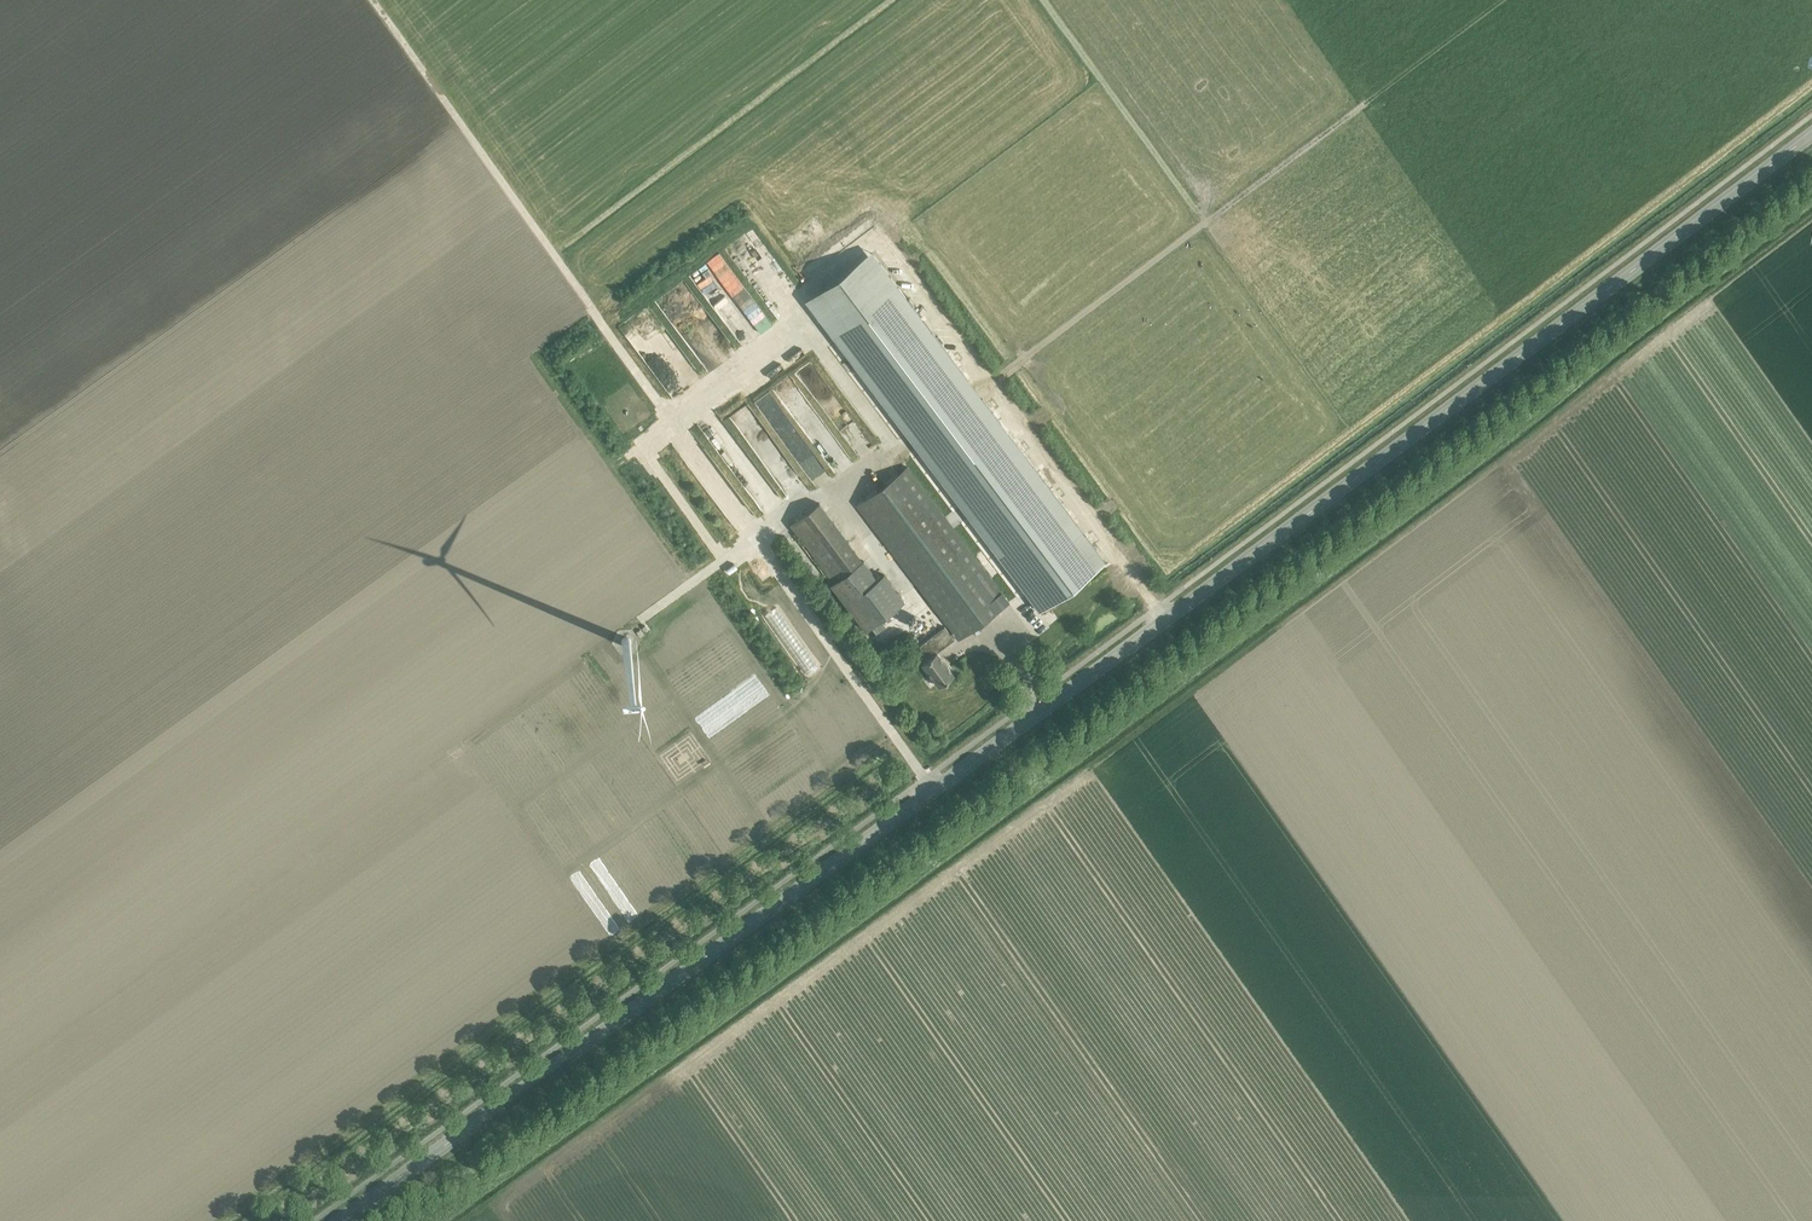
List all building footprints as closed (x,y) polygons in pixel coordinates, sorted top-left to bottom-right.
[(1105,561),(871,251),(805,300),(1039,610),(1105,561)] [(757,278),(744,288),(751,296),(763,286),(757,278)] [(691,354),(718,340),(699,303),(690,308),(685,300),(679,303),(681,307),(673,311),(679,321),(676,323),(691,354)] [(793,411),(800,407),(788,384),(780,388),(793,411)] [(785,426),(772,392),(761,396),(774,430),(785,426)] [(858,449),(866,443),(839,410),(832,417),(858,449)] [(738,417),(752,445),(763,440),(749,411),(738,417)] [(873,435),(879,441),(889,430),(883,425),(873,435)] [(647,440),(655,431),(650,427),(642,435),(647,440)] [(672,444),(733,528),(744,520),(747,523),(736,531),(740,536),(758,524),(715,464),(714,465),(690,431),(672,444)] [(955,635),(955,636),(958,639),(957,639),(958,640),(1008,602),(1008,601),(926,492),(907,468),(908,468),(907,467),(857,505),(857,506),(953,632),(955,635)] [(831,585),(864,628),(902,599),(884,574),(877,580),(819,503),(790,525),(834,582),(831,585)] [(919,646),(928,658),(921,663),(938,686),(953,675),(937,652),(954,639),(952,638),(955,636),(955,635),(953,632),(950,634),(944,627),(919,646)] [(619,642),(624,649),(630,644),(626,637),(619,642)]
